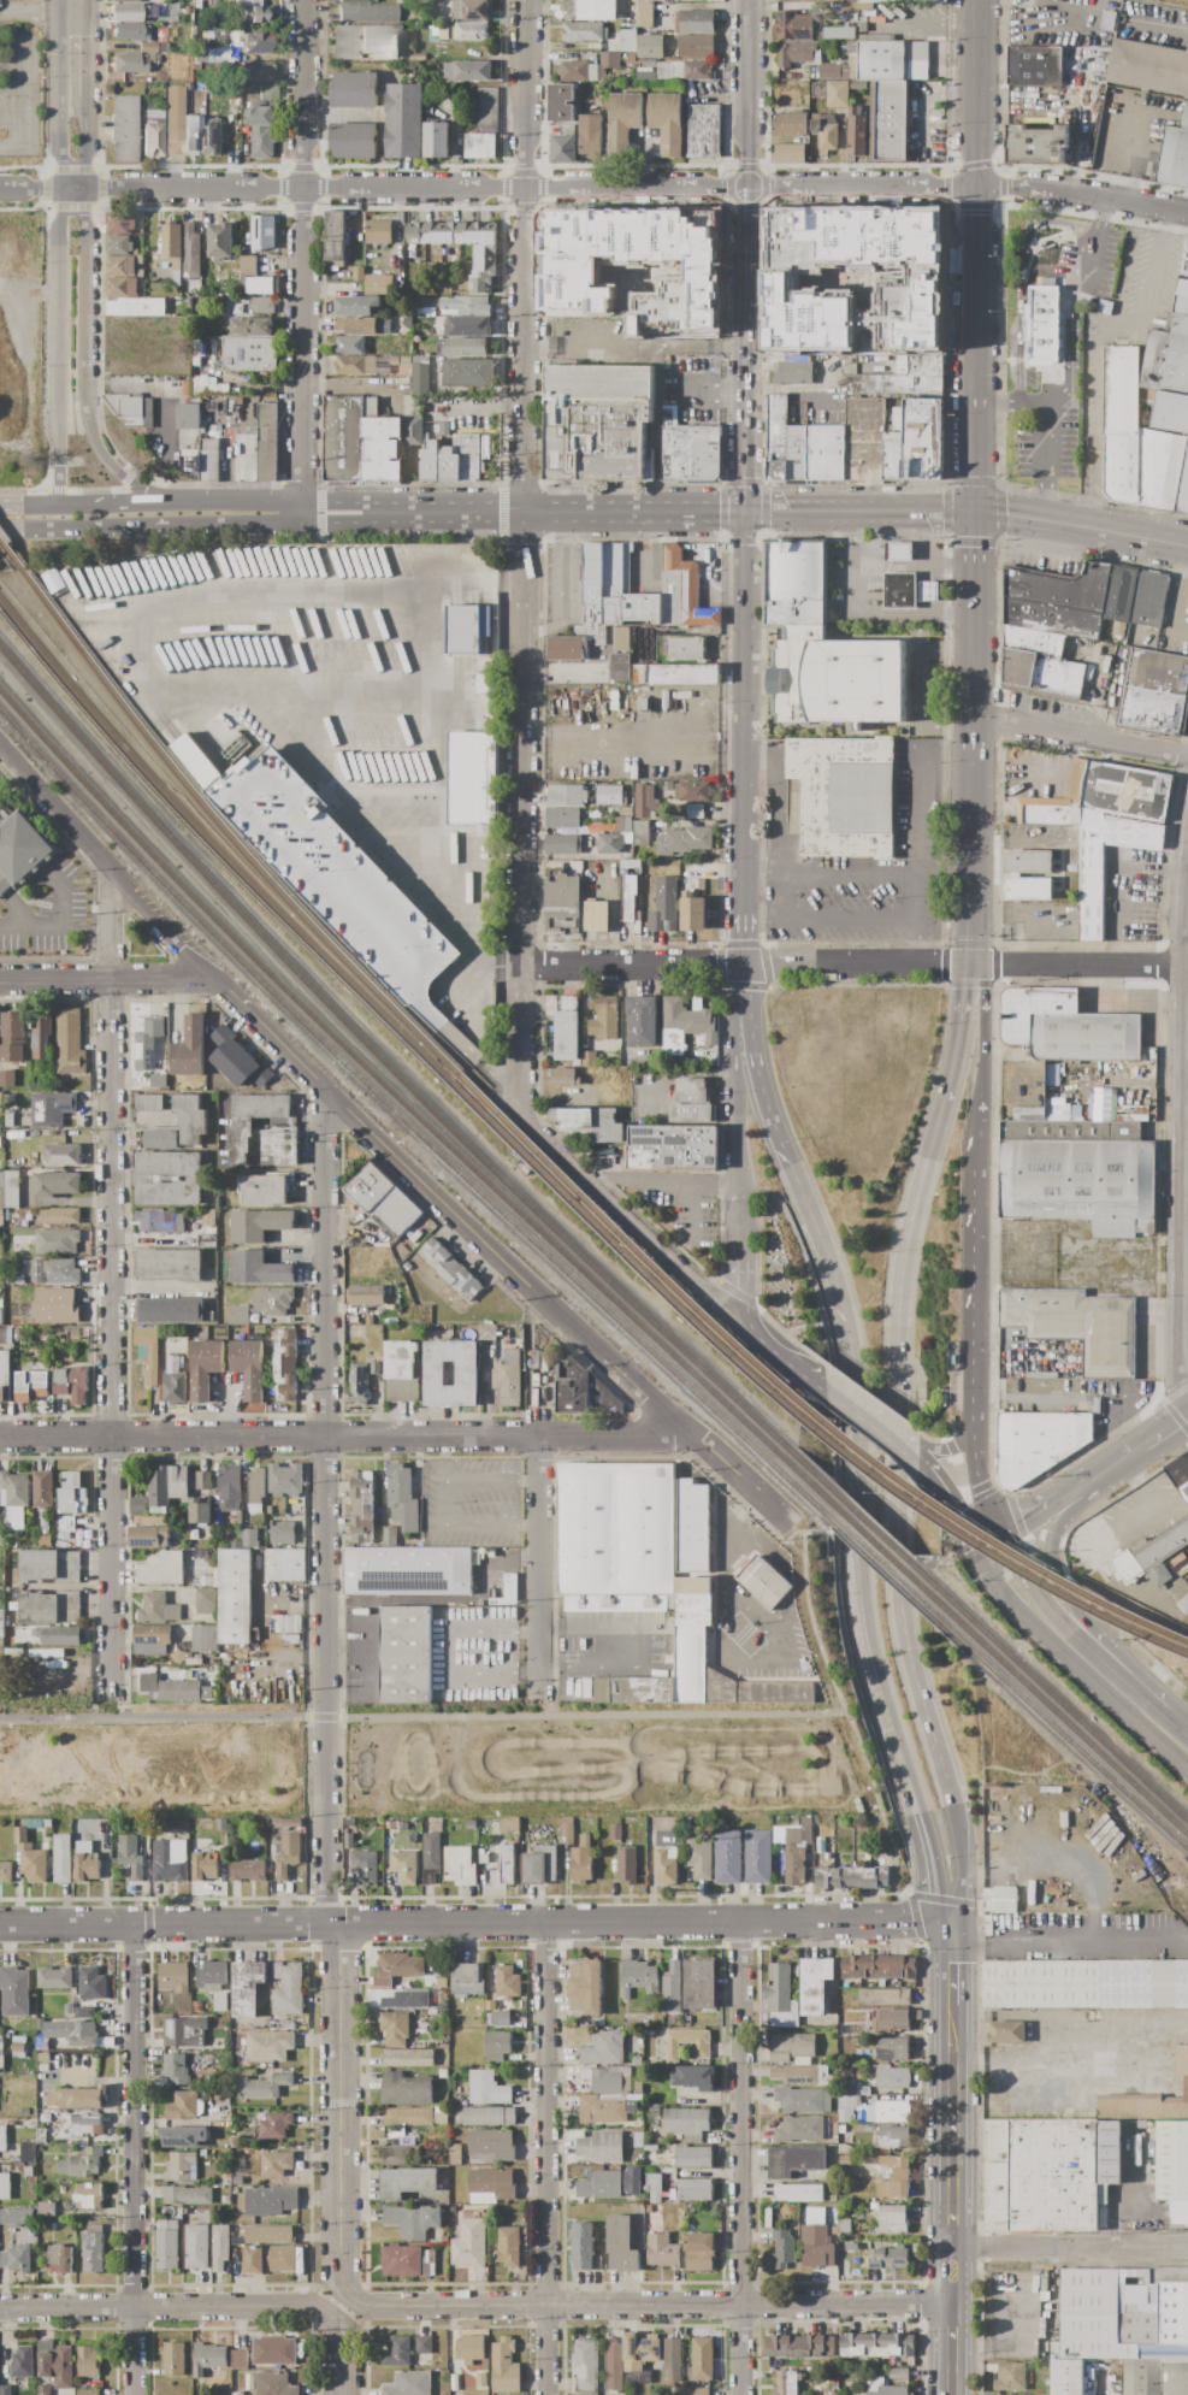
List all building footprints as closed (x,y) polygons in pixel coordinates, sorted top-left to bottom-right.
[(453,19),(451,0),(462,0),(489,0),(489,1),(491,1),(491,13),(489,13),(489,20),(462,20),(462,19),(453,19)] [(565,2),(564,0),(616,0),(616,19),(578,20),(578,18),(568,18),(568,19),(563,19),(563,18),(556,18),(556,2),(565,2)] [(637,1),(652,1),(652,28),(637,28),(637,1)] [(111,4),(141,2),(141,5),(155,5),(155,16),(152,16),(152,18),(141,18),(141,22),(111,22),(111,4)] [(841,2),(857,2),(857,19),(851,19),(851,13),(841,13),(841,2)] [(175,19),(175,4),(152,4),(152,19),(175,19)] [(183,4),(191,4),(191,16),(183,16),(183,4)] [(337,4),(398,4),(398,22),(337,22),(337,4)] [(240,6),(270,6),(270,22),(240,22),(240,6)] [(1103,8),(1117,11),(1113,31),(1099,29),(1103,8)] [(680,10),(714,10),(714,34),(675,34),(675,11),(680,11),(680,10)] [(415,11),(426,11),(426,20),(415,20),(415,11)] [(776,11),(796,11),(796,14),(811,14),(811,23),(820,23),(820,29),(822,29),(822,34),(811,34),(811,40),(776,40),(776,28),(775,28),(775,18),(776,18),(776,11)] [(849,19),(858,19),(858,36),(857,36),(857,41),(849,41),(849,19)] [(455,22),(489,22),(489,40),(439,40),(439,42),(428,42),(428,26),(455,26),(455,22)] [(563,23),(603,22),(603,28),(607,28),(607,40),(603,40),(584,40),(584,41),(573,42),(573,41),(562,41),(562,26),(563,26),(563,23)] [(112,23),(142,23),(142,24),(148,24),(148,42),(156,42),(156,52),(140,52),(140,40),(130,40),(130,39),(128,39),(128,40),(123,40),(123,39),(112,39),(112,23)] [(333,24),(398,24),(398,61),(333,63),(333,24)] [(212,26),(226,26),(226,30),(230,30),(230,39),(226,39),(226,41),(212,41),(212,26)] [(822,39),(853,38),(853,27),(822,27),(822,39)] [(619,29),(636,29),(636,52),(619,52),(619,29)] [(244,33),(272,33),(272,53),(244,53),(244,52),(237,52),(237,43),(241,43),(240,34),(244,34),(244,33)] [(637,35),(663,35),(663,58),(637,58),(637,57),(637,47),(637,35)] [(678,35),(714,35),(714,57),(678,57),(678,35)] [(1187,49),(1113,37),(1105,84),(1187,99),(1187,42),(1187,49)] [(778,43),(790,43),(790,42),(812,42),(812,51),(805,51),(805,53),(815,53),(815,61),(790,61),(790,69),(786,69),(786,70),(781,70),(781,69),(778,69),(778,43)] [(906,81),(928,81),(928,42),(858,42),(858,81),(875,81),(906,81)] [(1009,84),(1062,84),(1060,48),(1007,48),(1009,84)] [(196,49),(206,49),(206,63),(196,63),(196,49)] [(599,52),(619,52),(619,67),(605,67),(605,81),(598,81),(598,65),(599,65),(599,52)] [(112,53),(138,53),(138,60),(148,60),(148,71),(112,71),(112,53)] [(414,53),(426,53),(426,61),(414,61),(414,53)] [(627,53),(636,53),(636,63),(627,63),(627,53)] [(847,54),(857,55),(857,79),(847,79),(847,54)] [(636,59),(657,59),(657,63),(684,63),(684,79),(656,79),(656,82),(636,82),(636,59)] [(561,61),(589,60),(589,64),(597,64),(597,81),(561,82),(561,77),(557,77),(557,67),(561,67),(561,61)] [(247,61),(272,61),(272,81),(247,81),(247,79),(242,79),(242,63),(247,63),(247,61)] [(454,61),(491,61),(491,81),(444,81),(444,66),(450,66),(450,63),(454,63),(454,61)] [(685,61),(709,61),(709,71),(714,71),(714,81),(685,81),(685,61)] [(818,64),(846,64),(846,79),(818,79),(818,64)] [(169,72),(179,71),(179,81),(169,81),(169,78),(159,78),(159,72),(169,72)] [(111,72),(122,72),(122,81),(111,81),(111,72)] [(335,72),(377,72),(377,107),(342,107),(342,112),(335,112),(335,105),(330,105),(330,81),(335,81),(335,72)] [(826,81),(847,81),(847,107),(826,107),(826,98),(810,98),(810,83),(826,83),(826,81)] [(906,81),(875,81),(875,160),(906,160),(906,81)] [(549,84),(574,83),(574,101),(567,101),(567,105),(574,105),(574,123),(549,123),(549,84)] [(386,84),(421,84),(422,158),(388,159),(388,149),(385,149),(385,129),(386,129),(386,113),(385,113),(385,94),(386,94),(386,84)] [(258,85),(277,85),(277,104),(262,104),(262,100),(261,100),(261,92),(258,92),(258,85)] [(165,140),(166,140),(166,134),(165,134),(165,128),(166,128),(166,125),(165,125),(165,122),(166,122),(166,119),(165,119),(165,114),(166,114),(166,110),(165,110),(165,101),(166,101),(166,96),(165,96),(165,92),(166,92),(166,87),(183,87),(183,154),(173,154),(173,157),(169,157),(169,155),(165,155),(165,140)] [(477,87),(498,87),(498,126),(477,128),(477,87)] [(111,94),(137,94),(137,163),(111,163),(111,94)] [(610,94),(643,94),(643,128),(630,128),(630,157),(608,157),(608,126),(610,126),(610,94)] [(649,94),(681,94),(681,128),(682,128),(682,158),(661,158),(661,129),(649,129),(649,94)] [(246,100),(262,100),(262,106),(277,106),(277,125),(273,125),(273,135),(274,135),(274,140),(273,140),(273,159),(252,159),(252,137),(250,137),(250,131),(252,131),(252,125),(241,125),(241,112),(246,112),(246,100)] [(1186,100),(1187,100),(1187,188),(1154,182),(1166,125),(1180,128),(1186,100)] [(685,105),(720,105),(720,158),(684,158),(685,105)] [(143,123),(144,123),(144,106),(162,106),(162,147),(164,147),(164,155),(156,155),(156,158),(153,158),(153,155),(143,155),(143,123)] [(849,106),(858,106),(858,116),(865,116),(865,155),(864,155),(864,157),(855,157),(855,155),(853,155),(853,163),(847,163),(847,116),(849,116),(849,106)] [(776,112),(793,112),(793,110),(799,110),(799,112),(806,112),(806,136),(770,136),(770,122),(776,122),(776,112)] [(810,119),(811,119),(811,113),(820,113),(820,119),(821,119),(821,132),(818,132),(818,135),(812,135),(812,132),(810,132),(810,119)] [(579,114),(602,114),(602,160),(589,160),(589,154),(579,154),(579,114)] [(823,114),(833,114),(833,120),(835,120),(835,124),(838,124),(838,149),(826,149),(826,159),(820,159),(820,132),(822,132),(822,129),(823,129),(823,114)] [(183,116),(201,116),(201,131),(202,131),(202,140),(201,140),(201,152),(200,152),(200,155),(194,155),(194,159),(190,159),(190,155),(183,155),(183,116)] [(202,118),(221,118),(221,157),(211,157),(211,154),(202,154),(202,122),(202,118)] [(424,122),(449,122),(449,158),(424,158),(424,122)] [(333,159),(333,151),(330,151),(330,125),(333,125),(333,123),(376,123),(377,158),(370,158),(370,160),(361,160),(361,158),(333,159)] [(1009,125),(1070,126),(1069,149),(1062,149),(1062,161),(1009,161),(1009,125)] [(463,132),(496,132),(496,159),(463,159),(463,132)] [(552,135),(577,134),(577,165),(554,165),(552,135)] [(775,144),(805,144),(805,163),(770,163),(770,153),(775,153),(775,144)] [(325,211),(347,211),(345,267),(324,267),(325,211)] [(555,295),(713,293),(713,232),(693,232),(693,211),(554,213),(555,295)] [(106,214),(130,214),(130,217),(135,217),(135,230),(130,230),(130,234),(107,234),(106,214)] [(252,216),(274,216),(276,249),(270,249),(270,250),(266,250),(266,253),(252,253),(252,216)] [(162,224),(165,224),(165,219),(176,219),(176,224),(182,224),(182,262),(181,262),(181,287),(171,287),(171,271),(167,271),(167,269),(162,269),(162,224)] [(208,224),(220,224),(220,220),(232,220),(232,256),(221,256),(221,262),(214,262),(214,256),(208,256),(208,224)] [(365,220),(391,220),(391,244),(365,244),(365,220)] [(183,222),(194,222),(194,234),(200,234),(200,278),(193,278),(193,281),(187,281),(187,278),(183,278),(183,222)] [(406,222),(433,222),(433,246),(406,244),(406,222)] [(433,246),(433,222),(467,222),(467,246),(433,246)] [(467,222),(496,222),(496,246),(473,246),(467,246),(467,222)] [(106,235),(129,235),(129,242),(134,242),(132,250),(129,250),(129,255),(106,255),(106,235)] [(1186,235),(1187,235),(1187,278),(1177,276),(1186,235)] [(473,246),(496,246),(496,272),(473,272),(473,246)] [(240,255),(256,255),(256,275),(240,275),(240,255)] [(106,256),(135,256),(135,277),(106,277),(106,256)] [(353,267),(364,267),(364,282),(351,282),(353,267)] [(473,272),(496,272),(496,278),(493,278),(493,283),(491,283),(491,295),(469,295),(469,276),(473,276),(473,272)] [(365,275),(392,276),(392,295),(365,295),(365,275)] [(456,276),(468,276),(468,293),(460,293),(460,288),(456,288),(456,276)] [(241,277),(278,277),(278,295),(241,295),(241,277)] [(136,278),(136,293),(137,293),(137,297),(129,297),(106,297),(106,291),(105,291),(105,278),(136,278)] [(1178,278),(1187,280),(1187,295),(1176,293),(1178,278)] [(1023,368),(1062,368),(1062,283),(1023,283),(1023,368)] [(1176,293),(1187,295),(1187,316),(1172,313),(1176,293)] [(335,296),(382,297),(382,307),(372,307),(372,317),(335,317),(335,296)] [(455,296),(489,296),(489,305),(491,305),(491,315),(442,315),(442,311),(439,311),(439,297),(455,297),(455,296)] [(252,297),(274,297),(274,314),(252,314),(252,297)] [(414,297),(437,297),(437,307),(414,307),(414,297)] [(118,299),(165,299),(165,317),(106,317),(106,301),(118,301),(118,299)] [(1172,313),(1187,316),(1187,397),(1158,391),(1139,388),(1149,330),(1169,334),(1172,313)] [(449,315),(491,317),(490,337),(444,336),(444,325),(449,325),(449,323),(445,323),(445,318),(449,318),(449,315)] [(403,317),(413,317),(413,326),(402,326),(403,317)] [(223,318),(249,318),(249,320),(254,320),(254,318),(272,318),(272,331),(273,331),(273,336),(248,336),(248,335),(242,335),(242,336),(231,336),(231,330),(223,330),(223,318)] [(336,318),(377,318),(377,319),(391,319),(391,335),(378,335),(344,335),(344,331),(336,331),(336,318)] [(1104,346),(1111,346),(1111,335),(1127,335),(1127,346),(1139,346),(1139,423),(1139,436),(1105,436),(1103,436),(1104,346)] [(277,336),(277,371),(225,371),(225,384),(227,384),(227,395),(193,395),(191,337),(223,337),(223,336),(277,336)] [(336,336),(366,337),(366,355),(336,355),(336,336)] [(445,338),(487,338),(487,356),(445,356),(445,355),(437,355),(437,340),(445,340),(445,338)] [(941,355),(941,374),(908,374),(908,355),(941,355)] [(336,356),(374,356),(374,374),(336,374),(336,366),(333,366),(333,360),(336,360),(336,356)] [(389,356),(400,356),(400,365),(389,365),(389,356)] [(410,356),(410,365),(400,365),(401,356),(410,356)] [(412,395),(412,356),(428,356),(428,397),(416,397),(416,395),(412,395)] [(443,359),(493,359),(493,388),(442,388),(443,359)] [(772,385),(811,385),(812,374),(816,374),(816,367),(812,367),(812,362),(778,361),(778,371),(773,371),(772,385)] [(545,365),(655,366),(654,424),(645,424),(645,449),(655,449),(655,480),(544,479),(545,365)] [(851,374),(908,374),(941,374),(941,399),(904,399),(883,399),(851,399),(851,374)] [(1158,391),(1151,426),(1187,433),(1187,397),(1158,391)] [(101,395),(130,394),(142,394),(142,399),(152,399),(153,427),(128,429),(101,395)] [(769,478),(768,395),(787,395),(786,426),(787,478),(769,478)] [(362,482),(324,482),(324,396),(364,396),(364,397),(362,436),(362,461),(362,482)] [(364,397),(378,399),(378,418),(403,418),(403,437),(391,437),(391,441),(400,441),(400,458),(391,458),(391,460),(404,460),(403,482),(362,482),(362,461),(374,461),(374,458),(367,458),(367,441),(374,441),(374,436),(362,436),(364,397)] [(883,399),(851,399),(845,399),(845,478),(882,479),(883,399)] [(904,399),(941,399),(941,479),(903,478),(904,433),(904,399)] [(177,403),(200,403),(200,429),(195,429),(195,432),(181,432),(181,429),(178,429),(177,403)] [(258,403),(277,403),(278,480),(278,482),(258,482),(258,403)] [(404,446),(404,418),(406,418),(406,414),(421,414),(421,418),(422,418),(422,446),(404,446)] [(1176,512),(1187,447),(1187,433),(1151,426),(1139,423),(1139,436),(1139,506),(1176,512)] [(661,479),(715,480),(719,476),(720,426),(661,425),(661,479)] [(806,425),(786,426),(787,478),(806,478),(806,425)] [(845,426),(806,425),(806,478),(845,478),(845,426)] [(883,432),(904,433),(903,478),(882,479),(883,432)] [(451,447),(451,435),(480,435),(480,438),(485,438),(485,440),(489,440),(489,442),(492,442),(492,454),(489,454),(489,456),(484,456),(484,472),(480,472),(480,482),(460,482),(460,454),(454,454),(454,447),(451,447)] [(1113,501),(1105,491),(1105,436),(1139,436),(1139,506),(1113,501)] [(200,440),(219,440),(218,482),(199,482),(200,440)] [(420,450),(426,450),(426,440),(439,440),(439,483),(420,482),(420,450)] [(460,482),(441,482),(441,449),(444,449),(444,446),(451,447),(454,447),(454,454),(460,454),(460,482)] [(1176,512),(1187,514),(1187,447),(1176,512)] [(763,541),(828,541),(827,625),(824,625),(824,639),(905,641),(904,722),(868,722),(868,731),(845,731),(845,724),(776,722),(776,714),(773,714),(773,697),(770,697),(770,696),(768,696),(768,692),(766,692),(766,673),(767,673),(767,668),(769,668),(769,663),(774,663),(774,648),(778,648),(778,638),(785,639),(785,631),(763,631),(763,541)] [(662,595),(662,621),(622,620),(622,626),(603,626),(603,624),(598,624),(598,626),(598,639),(593,639),(587,639),(587,636),(566,635),(566,626),(583,626),(583,542),(632,542),(632,553),(630,553),(630,595),(662,595)] [(662,542),(676,542),(682,549),(682,561),(695,561),(699,566),(699,608),(721,608),(721,626),(662,626),(662,621),(662,595),(662,542)] [(912,560),(912,542),(885,542),(885,560),(912,560)] [(891,573),(891,549),(905,549),(905,573),(891,573)] [(1004,625),(1005,568),(1071,580),(1072,577),(1078,572),(1081,559),(1112,565),(1101,618),(1098,642),(1065,636),(1004,625)] [(1112,565),(1139,570),(1129,623),(1101,618),(1112,565)] [(49,594),(64,588),(56,568),(41,575),(49,594)] [(1139,570),(1170,576),(1160,629),(1129,623),(1139,570)] [(881,609),(916,609),(916,573),(905,573),(891,573),(882,573),(882,582),(883,582),(883,591),(881,591),(881,609)] [(922,584),(938,584),(938,600),(922,600),(922,584)] [(447,606),(480,604),(480,637),(486,637),(487,654),(447,655),(447,606)] [(1086,665),(1078,703),(1004,689),(1001,686),(1001,661),(1004,661),(1004,625),(1065,636),(1060,661),(1086,665)] [(614,627),(630,627),(630,651),(614,651),(614,627)] [(545,635),(566,635),(587,636),(587,639),(587,649),(585,649),(584,660),(549,660),(545,657),(545,635)] [(667,638),(704,638),(704,660),(667,660),(667,638)] [(1130,647),(1187,657),(1187,698),(1116,685),(1118,673),(1125,674),(1130,647)] [(609,654),(628,654),(628,680),(609,680),(609,654)] [(631,665),(644,665),(644,684),(631,684),(631,665)] [(646,665),(722,665),(722,684),(646,684),(646,665)] [(475,693),(493,693),(493,673),(475,674),(475,693)] [(1088,676),(1094,676),(1092,685),(1086,684),(1088,676)] [(1116,685),(1187,698),(1187,705),(1182,738),(1116,726),(1121,698),(1115,697),(1116,685)] [(632,690),(632,753),(621,753),(621,690),(632,690)] [(637,698),(648,698),(648,709),(637,709),(637,698)] [(900,727),(909,727),(909,736),(900,736),(900,727)] [(449,731),(486,731),(493,731),(497,731),(497,825),(449,825),(449,731)] [(205,792),(170,749),(187,732),(221,775),(205,792)] [(785,739),(786,833),(800,833),(800,856),(817,856),(817,857),(874,856),(874,860),(893,860),(893,736),(875,736),(875,738),(785,739)] [(273,744),(331,807),(325,812),(329,815),(330,814),(359,844),(357,845),(360,849),(362,848),(462,954),(433,980),(432,983),(431,986),(430,992),(430,998),(431,1002),(433,1005),(484,1056),(469,1069),(408,1004),(407,1005),(205,792),(221,775),(226,780),(236,771),(241,775),(243,773),(237,767),(249,756),(254,762),(273,744)] [(1091,760),(1081,808),(1066,798),(1075,757),(1091,760)] [(1081,808),(1091,760),(1172,775),(1164,822),(1105,813),(1081,808)] [(662,781),(672,781),(672,790),(662,791),(662,781)] [(710,781),(710,801),(682,801),(682,781),(710,781)] [(548,785),(585,785),(585,790),(589,790),(589,800),(585,800),(585,806),(548,806),(548,794),(544,794),(544,789),(548,789),(548,785)] [(596,785),(622,785),(622,792),(626,792),(626,804),(622,804),(622,806),(596,806),(596,785)] [(650,785),(650,802),(652,802),(652,800),(657,800),(657,802),(658,802),(658,810),(650,810),(650,819),(634,819),(634,785),(650,785)] [(1081,808),(1081,824),(1017,824),(1017,798),(1066,798),(1081,808)] [(703,804),(703,819),(686,819),(686,804),(703,804)] [(12,885),(0,897),(0,871),(0,824),(20,806),(59,849),(16,889),(12,885)] [(545,827),(546,808),(579,808),(579,813),(583,813),(583,822),(579,822),(579,828),(577,828),(560,828),(545,827)] [(615,808),(615,814),(610,814),(610,819),(601,819),(601,808),(615,808)] [(632,808),(632,816),(615,816),(615,814),(615,808),(632,808)] [(1080,939),(1081,824),(1081,808),(1105,813),(1105,815),(1165,826),(1163,849),(1105,843),(1104,939),(1080,939)] [(631,818),(631,833),(613,833),(613,818),(631,818)] [(632,821),(648,821),(648,845),(638,845),(633,845),(632,845),(632,821)] [(711,827),(711,849),(691,849),(691,853),(672,853),(672,856),(655,856),(655,845),(652,845),(652,842),(656,842),(656,837),(663,837),(663,831),(686,831),(686,827),(711,827)] [(545,834),(560,834),(577,834),(581,834),(580,854),(545,854),(545,834)] [(620,834),(620,836),(623,836),(623,845),(622,845),(622,849),(620,849),(620,854),(597,854),(597,846),(595,846),(595,840),(597,840),(597,834),(620,834)] [(1005,850),(1052,850),(1052,873),(1005,873),(1005,850)] [(620,860),(640,860),(640,868),(627,868),(627,867),(620,867),(620,860)] [(579,877),(579,918),(567,918),(567,921),(557,921),(557,918),(545,918),(545,881),(550,881),(550,871),(560,871),(563,871),(563,873),(567,873),(567,877),(579,877)] [(623,875),(637,875),(637,895),(634,895),(634,912),(634,921),(633,921),(630,921),(623,921),(623,875)] [(676,877),(676,932),(648,932),(648,912),(655,912),(655,877),(676,877)] [(1005,878),(1052,878),(1051,902),(1004,901),(1005,878)] [(681,898),(681,879),(696,879),(696,898),(681,898)] [(681,898),(696,898),(705,898),(705,909),(709,909),(709,920),(705,920),(705,931),(681,931),(681,898)] [(584,932),(609,932),(609,901),(584,901),(584,932)] [(1140,1014),(1140,1061),(1038,1061),(1034,1058),(1030,1054),(1030,1050),(1023,1050),(1023,1045),(1009,1044),(1005,1043),(1001,1038),(1003,996),(1005,992),(1009,989),(1030,989),(1030,987),(1080,989),(1078,1014),(1140,1014)] [(662,997),(682,997),(682,1008),(686,1008),(685,1011),(691,1011),(691,996),(701,996),(701,1009),(710,1009),(710,1017),(715,1017),(715,1032),(717,1032),(717,1046),(705,1045),(705,1033),(682,1033),(682,1045),(686,1045),(686,1050),(682,1050),(682,1056),(661,1056),(661,1028),(662,1028),(662,997)] [(578,1011),(578,1060),(554,1060),(555,1016),(545,1016),(545,997),(577,997),(577,1011),(578,1011)] [(617,997),(616,1039),(596,1039),(596,1036),(587,1036),(587,1020),(597,1020),(597,1013),(596,1013),(596,997),(617,997)] [(656,997),(656,1048),(628,1048),(628,1014),(626,1014),(626,997),(634,997),(656,997)] [(57,1009),(81,1009),(81,1050),(87,1050),(87,1073),(57,1073),(57,1009)] [(1,1062),(1,1013),(23,1013),(24,1061),(1,1062)] [(203,1013),(203,1075),(171,1075),(171,1043),(185,1043),(185,1015),(195,1015),(195,1013),(203,1013)] [(52,1060),(34,1060),(34,1014),(52,1014),(52,1036),(48,1036),(48,1044),(52,1044),(52,1060)] [(164,1017),(164,1044),(155,1044),(155,1070),(135,1070),(134,1034),(143,1034),(143,1017),(164,1017)] [(223,1024),(237,1037),(234,1039),(259,1063),(261,1061),(274,1074),(260,1089),(254,1081),(249,1087),(244,1083),(238,1089),(208,1058),(220,1048),(209,1037),(223,1024)] [(580,1051),(596,1051),(595,1067),(580,1066),(580,1051)] [(619,1051),(634,1051),(634,1067),(619,1067),(619,1051)] [(1058,1064),(1044,1064),(1044,1086),(1058,1085),(1058,1064)] [(575,1068),(575,1076),(580,1076),(580,1085),(548,1085),(548,1075),(551,1075),(551,1068),(575,1068)] [(14,1086),(0,1087),(0,1070),(14,1070),(14,1086)] [(150,1074),(166,1074),(166,1087),(150,1087),(150,1079),(150,1074)] [(669,1101),(675,1101),(675,1078),(705,1078),(705,1081),(707,1081),(707,1087),(707,1104),(716,1104),(716,1122),(669,1122),(669,1101)] [(150,1079),(150,1087),(135,1087),(135,1079),(150,1079)] [(76,1093),(76,1113),(63,1113),(63,1127),(31,1127),(31,1093),(76,1093)] [(16,1095),(16,1104),(4,1104),(4,1095),(16,1095)] [(200,1095),(200,1110),(205,1110),(205,1135),(200,1135),(200,1146),(178,1146),(178,1144),(179,1144),(179,1127),(178,1127),(178,1115),(175,1115),(175,1114),(171,1114),(171,1109),(164,1109),(164,1111),(161,1111),(155,1111),(146,1111),(142,1111),(136,1111),(136,1095),(200,1095)] [(232,1095),(291,1095),(291,1107),(290,1107),(290,1117),(253,1117),(232,1117),(232,1095)] [(1070,1103),(1070,1120),(1046,1120),(1046,1116),(1050,1111),(1050,1098),(1064,1098),(1064,1103),(1070,1103)] [(546,1108),(592,1108),(592,1122),(595,1122),(595,1108),(621,1108),(621,1116),(617,1116),(617,1114),(614,1114),(614,1120),(615,1120),(615,1123),(622,1123),(622,1143),(593,1143),(593,1128),(560,1128),(560,1126),(551,1126),(551,1121),(546,1121),(546,1108)] [(13,1110),(13,1128),(5,1128),(5,1110),(13,1110)] [(232,1117),(253,1117),(253,1137),(250,1137),(250,1151),(249,1151),(249,1152),(247,1152),(247,1166),(230,1166),(230,1134),(232,1134),(232,1117)] [(999,1121),(1140,1122),(1140,1140),(1156,1142),(1154,1233),(1136,1233),(1136,1238),(1092,1237),(1093,1219),(999,1219),(999,1121)] [(628,1169),(628,1168),(625,1168),(625,1161),(626,1161),(626,1145),(630,1145),(630,1126),(717,1127),(717,1169),(628,1169)] [(177,1131),(177,1149),(141,1149),(141,1148),(136,1148),(136,1132),(141,1132),(141,1131),(147,1131),(177,1131)] [(261,1133),(276,1133),(276,1131),(282,1131),(282,1133),(299,1133),(299,1163),(296,1166),(261,1166),(261,1133)] [(45,1145),(81,1144),(81,1164),(45,1164),(45,1145)] [(613,1148),(613,1156),(591,1156),(591,1148),(613,1148)] [(136,1152),(200,1152),(200,1205),(136,1205),(136,1184),(154,1184),(154,1182),(173,1182),(173,1181),(187,1181),(187,1176),(173,1176),(173,1175),(154,1175),(154,1173),(136,1173),(136,1152)] [(371,1162),(422,1213),(395,1241),(342,1191),(371,1162)] [(18,1170),(18,1208),(4,1208),(4,1190),(4,1188),(4,1173),(4,1172),(18,1170)] [(79,1173),(79,1193),(61,1193),(61,1198),(34,1198),(34,1173),(79,1173)] [(295,1173),(295,1190),(294,1190),(294,1192),(286,1192),(286,1204),(240,1204),(240,1176),(255,1176),(255,1173),(295,1173)] [(79,1208),(79,1223),(41,1225),(41,1210),(51,1210),(51,1208),(79,1208)] [(175,1211),(175,1232),(140,1232),(140,1222),(134,1222),(134,1211),(175,1211)] [(231,1211),(295,1211),(295,1221),(292,1221),(292,1231),(265,1231),(265,1244),(232,1244),(231,1211)] [(187,1221),(197,1221),(197,1231),(187,1231),(187,1221)] [(79,1231),(79,1241),(77,1241),(77,1253),(35,1253),(35,1231),(79,1231)] [(416,1252),(432,1237),(484,1286),(468,1303),(416,1252)] [(200,1250),(200,1276),(202,1276),(202,1282),(181,1282),(181,1280),(171,1280),(137,1280),(137,1250),(200,1250)] [(231,1250),(264,1250),(264,1260),(265,1260),(265,1264),(292,1264),(292,1273),(295,1273),(295,1284),(258,1284),(258,1282),(254,1282),(254,1284),(231,1284),(231,1250)] [(43,1272),(30,1272),(30,1260),(43,1260),(43,1272)] [(75,1260),(75,1269),(81,1269),(81,1284),(43,1284),(43,1272),(43,1260),(75,1260)] [(402,1267),(407,1262),(412,1268),(407,1272),(402,1267)] [(24,1276),(24,1285),(16,1285),(16,1276),(24,1276)] [(382,1280),(397,1278),(398,1286),(385,1287),(384,1285),(383,1285),(382,1280)] [(349,1286),(384,1286),(384,1304),(382,1304),(382,1309),(377,1309),(377,1304),(349,1305),(349,1303),(347,1303),(347,1288),(349,1288),(349,1286)] [(75,1288),(33,1289),(33,1322),(76,1322),(75,1288)] [(294,1288),(294,1298),(292,1298),(292,1302),(290,1302),(290,1309),(286,1309),(286,1316),(262,1316),(262,1312),(249,1312),(249,1308),(258,1308),(258,1296),(265,1296),(265,1288),(294,1288)] [(1086,1290),(1086,1298),(1135,1298),(1135,1380),(1083,1380),(1083,1340),(1026,1340),(1026,1328),(998,1327),(999,1290),(1086,1290)] [(137,1299),(203,1298),(203,1323),(137,1323),(137,1299)] [(249,1306),(249,1308),(249,1312),(249,1323),(227,1325),(227,1306),(249,1306)] [(213,1310),(213,1321),(205,1321),(205,1310),(213,1310)] [(479,1325),(496,1325),(496,1340),(479,1340),(479,1325)] [(12,1341),(0,1341),(0,1327),(11,1327),(12,1341)] [(78,1328),(78,1340),(65,1340),(65,1328),(78,1328)] [(158,1328),(158,1386),(144,1386),(144,1358),(138,1358),(138,1345),(134,1345),(134,1328),(158,1328)] [(274,1329),(295,1329),(295,1333),(296,1333),(296,1362),(295,1362),(295,1374),(297,1374),(297,1398),(295,1398),(295,1402),(276,1402),(274,1378),(274,1353),(274,1329)] [(261,1340),(262,1403),(254,1403),(254,1402),(244,1402),(244,1373),(231,1373),(231,1341),(261,1340)] [(223,1341),(223,1371),(209,1371),(209,1402),(200,1402),(200,1404),(191,1404),(191,1341),(223,1341)] [(384,1341),(412,1341),(412,1343),(418,1343),(418,1352),(415,1352),(415,1363),(414,1363),(414,1369),(418,1369),(418,1373),(414,1373),(414,1379),(385,1379),(384,1379),(384,1341)] [(424,1341),(477,1341),(477,1406),(450,1406),(450,1408),(442,1408),(442,1406),(424,1406),(424,1341)] [(520,1349),(520,1406),(500,1406),(500,1388),(492,1388),(492,1369),(493,1369),(493,1359),(504,1359),(504,1349),(520,1349)] [(11,1402),(0,1402),(0,1351),(10,1351),(10,1386),(11,1386),(11,1402)] [(556,1412),(556,1355),(572,1355),(589,1371),(589,1412),(556,1412)] [(166,1374),(166,1356),(179,1356),(179,1357),(182,1357),(182,1363),(179,1363),(179,1374),(166,1374)] [(367,1363),(367,1390),(368,1390),(368,1400),(367,1400),(367,1405),(357,1405),(357,1400),(350,1400),(350,1363),(367,1363)] [(370,1363),(380,1363),(380,1374),(370,1374),(370,1363)] [(54,1369),(76,1369),(76,1367),(88,1367),(88,1391),(85,1391),(85,1405),(72,1405),(72,1402),(69,1402),(69,1394),(54,1394),(54,1369)] [(48,1371),(48,1397),(31,1397),(31,1403),(17,1403),(17,1371),(48,1371)] [(589,1371),(622,1402),(622,1412),(589,1412),(589,1371)] [(227,1373),(243,1373),(243,1388),(227,1388),(227,1373)] [(185,1374),(185,1394),(187,1394),(187,1403),(177,1403),(177,1406),(170,1406),(170,1403),(162,1403),(162,1388),(164,1388),(164,1374),(166,1374),(179,1374),(185,1374)] [(385,1379),(414,1379),(418,1379),(418,1402),(385,1402),(385,1379)] [(997,1412),(1093,1414),(1093,1440),(1013,1491),(1011,1491),(1009,1491),(1007,1489),(1005,1488),(1003,1487),(1001,1486),(1000,1485),(998,1482),(997,1479),(997,1412)] [(1162,1469),(1187,1450),(1187,1506),(1162,1469)] [(388,1463),(404,1463),(404,1468),(412,1468),(412,1499),(419,1499),(419,1533),(402,1533),(402,1522),(391,1522),(391,1508),(388,1508),(388,1463)] [(218,1467),(229,1467),(229,1465),(241,1464),(241,1502),(240,1502),(240,1511),(220,1511),(220,1508),(218,1508),(218,1467)] [(268,1464),(279,1464),(279,1468),(291,1468),(291,1464),(303,1464),(303,1493),(300,1493),(300,1498),(289,1498),(289,1493),(282,1493),(282,1498),(272,1498),(272,1493),(268,1493),(268,1464)] [(169,1498),(169,1467),(188,1465),(188,1502),(175,1502),(175,1498),(169,1498)] [(169,1467),(169,1498),(169,1514),(150,1514),(149,1508),(149,1470),(156,1470),(156,1467),(169,1467)] [(265,1468),(265,1498),(261,1498),(261,1504),(249,1504),(248,1504),(247,1473),(253,1473),(253,1468),(265,1468)] [(5,1506),(0,1506),(0,1470),(8,1470),(8,1475),(28,1475),(28,1506),(5,1506)] [(53,1471),(53,1508),(48,1508),(48,1510),(48,1523),(43,1523),(43,1518),(40,1518),(40,1510),(36,1510),(36,1508),(35,1508),(35,1471),(53,1471)] [(58,1488),(61,1488),(61,1482),(60,1482),(60,1479),(61,1479),(61,1475),(61,1471),(81,1471),(81,1488),(85,1488),(85,1498),(88,1498),(88,1505),(85,1505),(85,1514),(58,1514),(58,1488)] [(195,1471),(211,1471),(211,1489),(196,1489),(195,1471)] [(372,1471),(373,1544),(351,1544),(351,1471),(372,1471)] [(678,1479),(695,1479),(695,1485),(709,1485),(710,1573),(678,1573),(678,1479)] [(146,1498),(146,1515),(130,1516),(130,1498),(146,1498)] [(211,1523),(190,1523),(190,1498),(205,1498),(205,1503),(211,1503),(211,1523)] [(249,1504),(261,1504),(262,1504),(262,1514),(249,1514),(249,1504)] [(213,1512),(221,1511),(221,1516),(226,1516),(226,1521),(221,1522),(223,1529),(214,1529),(213,1512)] [(58,1516),(75,1516),(75,1532),(58,1532),(58,1516)] [(1152,1542),(1187,1517),(1187,1543),(1162,1562),(1172,1577),(1163,1583),(1165,1587),(1158,1591),(1149,1577),(1146,1580),(1142,1575),(1145,1573),(1142,1570),(1128,1549),(1127,1549),(1143,1536),(1147,1541),(1149,1540),(1152,1542)] [(294,1522),(294,1544),(276,1544),(276,1522),(294,1522)] [(129,1527),(169,1527),(169,1539),(167,1539),(167,1546),(160,1546),(160,1549),(129,1549),(129,1527)] [(382,1547),(382,1527),(396,1527),(396,1547),(382,1547)] [(242,1529),(258,1529),(258,1547),(242,1547),(242,1541),(242,1529)] [(49,1536),(49,1547),(37,1547),(37,1536),(49,1536)] [(343,1547),(382,1547),(396,1547),(471,1547),(471,1550),(479,1550),(479,1565),(471,1565),(471,1594),(343,1595),(343,1547)] [(305,1549),(305,1581),(265,1581),(265,1549),(305,1549)] [(1128,1549),(1142,1570),(1124,1583),(1122,1579),(1118,1581),(1113,1575),(1117,1573),(1110,1562),(1116,1557),(1113,1553),(1119,1549),(1123,1552),(1128,1549)] [(19,1550),(58,1550),(58,1552),(79,1552),(79,1583),(57,1583),(57,1580),(51,1580),(51,1583),(35,1583),(35,1581),(29,1581),(29,1583),(13,1583),(13,1568),(19,1568),(19,1550)] [(193,1550),(207,1550),(207,1558),(193,1558),(193,1550)] [(219,1550),(250,1550),(250,1644),(219,1644),(219,1581),(219,1568),(219,1550)] [(182,1551),(182,1585),(136,1585),(136,1565),(148,1565),(148,1557),(160,1557),(160,1551),(182,1551)] [(1182,1552),(1187,1561),(1187,1571),(1180,1577),(1169,1562),(1182,1552)] [(757,1553),(793,1586),(770,1612),(734,1580),(757,1553)] [(208,1567),(208,1575),(197,1576),(197,1567),(208,1567)] [(515,1573),(503,1573),(502,1604),(515,1605),(515,1573)] [(676,1576),(713,1576),(713,1626),(707,1626),(676,1626),(676,1576)] [(196,1588),(215,1588),(215,1615),(196,1615),(196,1588)] [(18,1624),(18,1595),(20,1595),(20,1591),(30,1591),(30,1593),(43,1593),(43,1594),(60,1594),(60,1591),(79,1591),(79,1622),(58,1622),(58,1624),(18,1624)] [(166,1592),(166,1605),(166,1621),(166,1623),(136,1623),(136,1620),(135,1620),(135,1614),(136,1614),(136,1610),(143,1610),(143,1605),(142,1605),(141,1600),(143,1600),(143,1592),(166,1592)] [(1175,1604),(1187,1593),(1187,1614),(1186,1616),(1175,1604)] [(565,1594),(674,1594),(674,1611),(565,1610),(565,1594)] [(166,1605),(181,1605),(181,1621),(166,1621),(166,1605)] [(379,1606),(431,1606),(431,1705),(380,1705),(379,1606)] [(673,1612),(673,1636),(664,1636),(664,1629),(662,1629),(662,1612),(673,1612)] [(274,1616),(274,1614),(283,1614),(283,1616),(283,1633),(274,1633),(274,1616)] [(284,1616),(292,1616),(292,1633),(284,1633),(284,1616)] [(292,1616),(301,1616),(301,1633),(292,1633),(292,1616)] [(170,1626),(170,1645),(169,1645),(132,1645),(132,1638),(131,1638),(131,1626),(170,1626)] [(707,1626),(707,1667),(737,1682),(815,1682),(815,1703),(674,1703),(674,1677),(674,1626),(676,1626),(707,1626)] [(81,1627),(81,1645),(42,1645),(42,1639),(37,1639),(37,1636),(31,1636),(31,1628),(37,1628),(37,1627),(81,1627)] [(191,1627),(218,1627),(218,1652),(191,1652),(191,1627)] [(664,1638),(673,1638),(673,1653),(666,1653),(664,1638)] [(169,1645),(169,1660),(132,1660),(132,1645),(169,1645)] [(664,1656),(673,1656),(673,1664),(664,1664),(664,1656)] [(809,1660),(814,1674),(802,1679),(798,1665),(809,1660)] [(159,1692),(141,1692),(141,1674),(147,1674),(155,1674),(159,1674),(159,1681),(159,1692)] [(610,1677),(610,1704),(595,1704),(595,1677),(610,1677)] [(674,1677),(674,1703),(610,1704),(610,1677),(674,1677)] [(583,1679),(592,1679),(592,1698),(583,1698),(583,1679)] [(200,1681),(200,1701),(159,1701),(159,1692),(159,1681),(200,1681)] [(45,1686),(79,1687),(79,1695),(43,1694),(45,1686)] [(212,1686),(212,1698),(203,1698),(203,1686),(212,1686)] [(42,1829),(26,1829),(26,1819),(42,1818),(42,1829)] [(301,1827),(274,1827),(274,1818),(301,1818),(301,1827)] [(501,1833),(500,1819),(508,1819),(508,1818),(519,1818),(519,1831),(501,1833)] [(73,1845),(72,1819),(96,1819),(97,1845),(73,1845)] [(561,1824),(573,1823),(573,1844),(561,1844),(561,1824)] [(610,1824),(622,1824),(622,1840),(610,1840),(610,1824)] [(14,1827),(26,1827),(26,1842),(32,1842),(32,1851),(46,1851),(46,1883),(29,1883),(29,1874),(22,1875),(22,1852),(16,1852),(14,1827)] [(785,1883),(785,1828),(811,1828),(811,1844),(805,1844),(805,1860),(803,1860),(803,1866),(804,1866),(804,1883),(785,1883)] [(714,1831),(740,1830),(740,1883),(715,1883),(714,1831)] [(745,1831),(770,1831),(770,1883),(745,1884),(745,1831)] [(344,1848),(344,1834),(353,1833),(354,1848),(344,1848)] [(424,1886),(422,1833),(439,1833),(441,1872),(435,1872),(435,1886),(424,1886)] [(54,1835),(70,1834),(71,1883),(54,1883),(54,1835)] [(118,1835),(136,1835),(136,1856),(142,1856),(142,1882),(131,1883),(131,1864),(119,1864),(118,1835)] [(277,1881),(277,1854),(283,1854),(282,1835),(300,1835),(300,1863),(285,1864),(285,1881),(277,1881)] [(571,1880),(571,1847),(579,1847),(579,1835),(590,1835),(590,1856),(592,1856),(592,1863),(589,1863),(589,1869),(592,1869),(592,1878),(586,1878),(586,1884),(577,1884),(577,1880),(571,1880)] [(711,1844),(711,1880),(693,1881),(693,1866),(687,1866),(687,1839),(697,1839),(697,1844),(711,1844)] [(153,1840),(187,1840),(187,1882),(154,1883),(153,1840)] [(501,1884),(501,1845),(514,1845),(514,1884),(501,1884)] [(522,1884),(521,1853),(532,1853),(532,1846),(556,1845),(556,1880),(544,1881),(544,1884),(522,1884)] [(617,1846),(637,1846),(637,1884),(625,1886),(625,1881),(617,1881),(617,1846)] [(657,1848),(672,1850),(672,1846),(676,1846),(676,1848),(678,1848),(676,1883),(656,1883),(657,1848)] [(445,1847),(471,1847),(471,1864),(475,1864),(477,1884),(455,1886),(455,1881),(445,1881),(445,1847)] [(390,1851),(415,1851),(416,1886),(398,1886),(397,1871),(390,1871),(390,1851)] [(76,1853),(93,1852),(93,1860),(100,1860),(100,1880),(89,1880),(89,1883),(77,1883),(76,1853)] [(194,1853),(211,1852),(211,1859),(218,1859),(218,1878),(207,1878),(207,1882),(194,1882),(194,1853)] [(350,1852),(376,1852),(377,1886),(359,1886),(359,1871),(350,1871),(350,1852)] [(479,1863),(479,1854),(487,1854),(489,1863),(479,1863)] [(231,1860),(264,1859),(264,1882),(231,1882),(231,1860)] [(12,1882),(0,1882),(0,1862),(12,1862),(12,1882)] [(295,1864),(305,1864),(305,1895),(295,1895),(295,1864)] [(814,1868),(827,1868),(827,1869),(840,1869),(840,1868),(863,1868),(863,1869),(876,1869),(876,1868),(888,1868),(888,1888),(814,1889),(814,1868)] [(983,1910),(983,1889),(994,1889),(994,1887),(1016,1887),(1016,1913),(994,1913),(994,1910),(983,1910)] [(379,1953),(409,1953),(409,1957),(425,1957),(425,1976),(392,1976),(392,1987),(373,1987),(373,1974),(379,1974),(379,1953)] [(845,1955),(909,1955),(909,1958),(915,1958),(915,1978),(902,1978),(902,1977),(891,1977),(891,1978),(865,1980),(865,1977),(853,1977),(853,1980),(841,1980),(841,1958),(845,1958),(845,1955)] [(684,1960),(714,1959),(715,2008),(685,2008),(684,1960)] [(800,1959),(834,1959),(834,1980),(824,1980),(824,2014),(800,2014),(800,1959)] [(202,1963),(206,1963),(206,1960),(211,1960),(211,1963),(226,1963),(226,1984),(203,1984),(203,1989),(195,1989),(195,1968),(202,1968),(202,1963)] [(601,1960),(602,2014),(584,2014),(584,2010),(569,2011),(568,1964),(584,1964),(584,1960),(601,1960)] [(622,1962),(637,1960),(637,1963),(648,1963),(648,1966),(657,1966),(657,1993),(646,1993),(646,1987),(630,1987),(630,1999),(622,1999),(622,1962)] [(680,1960),(680,2013),(663,2013),(663,1972),(669,1972),(669,1960),(680,1960)] [(982,1962),(1187,1960),(1187,2007),(983,2008),(982,1962)] [(158,1963),(188,1962),(188,1993),(177,1993),(177,1987),(159,1988),(158,1963)] [(234,1962),(265,1962),(265,1983),(256,1983),(256,2018),(234,2018),(234,1962)] [(273,1962),(282,1962),(282,1965),(288,1965),(288,1963),(302,1963),(302,2014),(272,2014),(272,1989),(280,1989),(282,1978),(272,1978),(273,1962)] [(451,1994),(451,1963),(461,1963),(461,1964),(479,1964),(479,1981),(484,1981),(484,1994),(451,1994)] [(790,1963),(790,2004),(798,2004),(798,2028),(766,2028),(766,1999),(762,1999),(762,1984),(768,1984),(768,1963),(790,1963)] [(496,1965),(513,1965),(513,1975),(520,1975),(520,1996),(496,1996),(496,1965)] [(2,1988),(0,1988),(0,1966),(17,1966),(17,1971),(28,1971),(28,2016),(2,2016),(2,1988)] [(79,1966),(97,1966),(97,1976),(105,1976),(105,1998),(79,1999),(79,1966)] [(37,1988),(37,1968),(52,1968),(52,1970),(61,1970),(61,1968),(71,1968),(72,1988),(37,1988)] [(858,1989),(910,1989),(910,2005),(858,2005),(858,1989)] [(382,2008),(382,1998),(394,1998),(394,1990),(428,1990),(428,2007),(382,2008)] [(75,2007),(94,2007),(94,2018),(75,2018),(75,2007)] [(876,2010),(909,2010),(909,2031),(894,2031),(894,2035),(889,2035),(889,2033),(879,2034),(879,2019),(876,2019),(876,2010)] [(490,2011),(509,2011),(509,2027),(490,2027),(490,2011)] [(380,2012),(408,2012),(408,2039),(406,2039),(406,2047),(385,2047),(385,2039),(385,2031),(380,2031),(380,2012)] [(162,2018),(207,2018),(207,2029),(203,2029),(203,2048),(162,2047),(162,2018)] [(43,2022),(95,2022),(95,2036),(97,2036),(97,2046),(69,2047),(69,2039),(43,2039),(43,2022)] [(988,2043),(988,2033),(989,2033),(989,2022),(1024,2022),(1024,2042),(988,2043)] [(622,2030),(622,2064),(580,2064),(580,2047),(596,2047),(596,2030),(622,2030)] [(485,2031),(510,2031),(510,2054),(503,2054),(503,2061),(485,2061),(485,2031)] [(666,2031),(709,2031),(709,2055),(691,2055),(690,2043),(678,2043),(678,2064),(667,2064),(666,2031)] [(246,2033),(295,2033),(295,2049),(286,2049),(286,2063),(247,2063),(246,2033)] [(770,2035),(815,2034),(815,2058),(790,2058),(790,2064),(770,2064),(770,2035)] [(37,2039),(53,2039),(53,2047),(37,2047),(37,2039)] [(879,2039),(910,2039),(909,2060),(894,2060),(894,2063),(881,2063),(881,2060),(875,2060),(875,2047),(879,2047),(879,2039)] [(12,2042),(25,2043),(24,2053),(11,2052),(12,2042)] [(1176,2045),(1187,2045),(1187,2119),(1097,2118),(1098,2094),(1162,2094),(1162,2096),(1184,2096),(1184,2077),(1175,2077),(1176,2045)] [(384,2051),(433,2049),(433,2066),(384,2066),(384,2051)] [(37,2053),(51,2053),(51,2061),(37,2061),(37,2053)] [(164,2054),(184,2053),(184,2067),(188,2067),(188,2084),(170,2086),(170,2077),(161,2077),(161,2070),(164,2070),(164,2054)] [(712,2066),(673,2066),(673,2086),(698,2086),(698,2092),(713,2092),(712,2066)] [(592,2093),(592,2069),(607,2069),(607,2067),(631,2067),(631,2093),(592,2093)] [(770,2067),(818,2067),(818,2086),(782,2086),(782,2078),(770,2078),(770,2067)] [(876,2069),(909,2069),(909,2088),(876,2088),(876,2069)] [(438,2070),(447,2070),(447,2078),(438,2078),(438,2070)] [(469,2104),(471,2070),(492,2070),(492,2082),(496,2082),(496,2086),(512,2087),(512,2104),(469,2104)] [(382,2105),(382,2095),(384,2095),(384,2071),(402,2071),(402,2078),(415,2078),(415,2076),(432,2076),(432,2105),(382,2105)] [(237,2099),(237,2076),(248,2076),(248,2081),(267,2081),(267,2075),(292,2075),(292,2086),(278,2086),(278,2099),(237,2099)] [(856,2087),(871,2087),(871,2095),(856,2095),(856,2087)] [(774,2088),(791,2088),(791,2090),(822,2089),(822,2090),(831,2090),(831,2112),(822,2112),(822,2113),(782,2114),(782,2107),(779,2107),(779,2102),(774,2102),(774,2088)] [(59,2089),(102,2089),(102,2108),(59,2108),(59,2089)] [(197,2092),(197,2118),(190,2118),(190,2120),(166,2120),(166,2104),(175,2104),(175,2090),(197,2092)] [(46,2092),(57,2092),(57,2101),(46,2101),(46,2092)] [(627,2122),(586,2122),(586,2116),(581,2116),(581,2111),(580,2111),(580,2095),(627,2094),(627,2122)] [(875,2101),(876,2101),(876,2095),(891,2095),(891,2101),(909,2101),(908,2122),(865,2122),(865,2106),(875,2106),(875,2101)] [(838,2096),(856,2096),(856,2110),(853,2110),(853,2114),(855,2114),(855,2123),(838,2123),(838,2096)] [(463,2125),(463,2107),(515,2107),(515,2125),(463,2125)] [(648,2107),(657,2107),(658,2119),(649,2119),(648,2107)] [(384,2125),(384,2112),(386,2112),(386,2108),(433,2108),(433,2125),(384,2125)] [(664,2110),(709,2108),(709,2130),(702,2130),(702,2142),(684,2142),(684,2134),(673,2134),(673,2130),(664,2131),(664,2110)] [(72,2113),(101,2113),(101,2134),(83,2134),(83,2136),(75,2136),(73,2134),(69,2134),(69,2128),(72,2128),(72,2113)] [(259,2140),(259,2119),(267,2119),(267,2113),(292,2113),(292,2124),(288,2124),(288,2129),(285,2129),(285,2139),(259,2140)] [(447,2124),(435,2124),(435,2113),(447,2113),(447,2124)] [(782,2117),(823,2117),(823,2141),(791,2141),(791,2143),(773,2143),(773,2128),(779,2128),(779,2123),(782,2123),(782,2117)] [(983,2120),(983,2231),(1097,2231),(1099,2229),(1099,2204),(1109,2204),(1107,2184),(1121,2184),(1121,2120),(983,2120)] [(1157,2122),(1157,2199),(1170,2200),(1170,2218),(1187,2218),(1187,2122),(1157,2122)] [(162,2128),(207,2126),(207,2141),(199,2141),(199,2147),(162,2147),(162,2128)] [(877,2128),(909,2126),(909,2129),(910,2129),(910,2148),(891,2148),(891,2149),(880,2151),(880,2148),(873,2148),(873,2136),(877,2136),(877,2128)] [(468,2131),(512,2130),(513,2143),(515,2143),(515,2160),(493,2160),(493,2164),(471,2165),(471,2160),(468,2160),(468,2131)] [(622,2163),(592,2163),(592,2157),(581,2157),(581,2163),(577,2163),(575,2133),(581,2133),(581,2137),(592,2137),(592,2133),(622,2131),(622,2163)] [(633,2133),(643,2133),(643,2147),(633,2147),(633,2143),(622,2143),(622,2134),(633,2134),(633,2133)] [(230,2136),(240,2136),(240,2148),(230,2147),(230,2136)] [(20,2143),(35,2143),(35,2163),(19,2163),(20,2143)] [(461,2143),(461,2165),(450,2165),(449,2143),(461,2143)] [(838,2154),(838,2145),(845,2145),(852,2148),(852,2154),(838,2154)] [(71,2155),(87,2157),(87,2146),(102,2147),(102,2157),(100,2157),(100,2173),(93,2173),(93,2176),(70,2176),(70,2173),(58,2173),(58,2161),(65,2161),(65,2159),(71,2159),(71,2155)] [(380,2146),(420,2146),(420,2164),(380,2164),(380,2146)] [(769,2148),(826,2147),(826,2171),(791,2171),(791,2179),(769,2179),(769,2148)] [(675,2148),(711,2148),(711,2169),(675,2169),(675,2148)] [(170,2153),(196,2152),(196,2163),(189,2163),(189,2181),(164,2181),(162,2171),(166,2171),(165,2161),(170,2161),(170,2153)] [(261,2152),(292,2152),(294,2170),(284,2170),(284,2178),(261,2178),(261,2152)] [(839,2155),(850,2155),(850,2166),(839,2166),(839,2155)] [(908,2157),(909,2198),(879,2198),(879,2179),(876,2179),(876,2165),(879,2165),(879,2158),(908,2157)] [(23,2167),(31,2166),(32,2177),(24,2177),(23,2167)] [(382,2170),(400,2170),(400,2169),(436,2167),(436,2192),(402,2192),(402,2200),(382,2200),(382,2170)] [(468,2170),(512,2170),(512,2183),(515,2183),(515,2200),(497,2200),(497,2204),(471,2204),(469,2194),(468,2194),(468,2170)] [(620,2198),(595,2198),(595,2196),(577,2196),(577,2179),(595,2179),(593,2171),(620,2171),(620,2198)] [(10,2200),(0,2199),(0,2173),(10,2173),(10,2200)] [(645,2175),(661,2175),(661,2193),(660,2193),(660,2204),(650,2204),(650,2193),(645,2193),(645,2190),(643,2190),(643,2185),(645,2185),(645,2175)] [(675,2181),(711,2181),(711,2200),(669,2200),(669,2189),(675,2189),(675,2181)] [(101,2183),(74,2183),(75,2207),(101,2206),(101,2183)] [(776,2202),(776,2195),(775,2195),(774,2184),(822,2183),(822,2201),(776,2202)] [(164,2205),(164,2185),(185,2185),(185,2188),(212,2188),(212,2204),(164,2205)] [(244,2188),(297,2188),(297,2210),(283,2210),(283,2216),(267,2216),(267,2217),(260,2217),(260,2216),(244,2216),(244,2188)] [(37,2202),(54,2202),(53,2217),(37,2217),(37,2202)] [(880,2206),(906,2206),(906,2218),(908,2218),(908,2234),(877,2234),(877,2212),(880,2212),(880,2206)] [(384,2207),(441,2207),(441,2229),(425,2229),(425,2241),(401,2241),(401,2229),(398,2229),(398,2224),(384,2224),(384,2207)] [(800,2225),(806,2225),(806,2207),(824,2207),(824,2225),(826,2225),(826,2237),(831,2237),(831,2244),(834,2244),(834,2266),(817,2266),(817,2270),(811,2270),(811,2266),(800,2266),(800,2225)] [(32,2224),(31,2209),(0,2209),(0,2224),(32,2224)] [(607,2216),(630,2216),(631,2251),(639,2251),(639,2272),(608,2272),(607,2216)] [(485,2218),(485,2269),(473,2269),(473,2264),(451,2264),(451,2223),(461,2223),(461,2218),(485,2218)] [(850,2219),(850,2232),(838,2232),(838,2220),(850,2219)] [(0,2220),(8,2220),(10,2238),(0,2240),(0,2220)] [(156,2269),(155,2230),(158,2230),(156,2220),(177,2220),(178,2269),(156,2269)] [(592,2223),(592,2237),(595,2237),(595,2241),(592,2241),(592,2252),(595,2252),(595,2255),(592,2255),(593,2270),(573,2270),(573,2238),(571,2238),(571,2230),(574,2230),(574,2223),(592,2223)] [(185,2224),(207,2224),(207,2269),(185,2269),(185,2224)] [(212,2225),(229,2225),(229,2260),(223,2260),(223,2273),(212,2273),(212,2225)] [(244,2226),(291,2226),(291,2232),(294,2232),(294,2244),(244,2244),(244,2226)] [(519,2226),(520,2267),(504,2267),(504,2263),(495,2263),(495,2249),(498,2249),(498,2228),(519,2226)] [(772,2230),(790,2230),(790,2238),(794,2238),(794,2263),(773,2263),(772,2254),(775,2254),(775,2240),(772,2240),(772,2230)] [(684,2232),(714,2234),(714,2254),(713,2254),(713,2272),(685,2271),(686,2252),(684,2252),(684,2232)] [(83,2234),(102,2234),(102,2272),(83,2272),(83,2234)] [(646,2234),(669,2234),(669,2244),(680,2244),(680,2269),(669,2270),(669,2265),(646,2265),(646,2234)] [(30,2244),(30,2272),(17,2272),(17,2267),(14,2267),(14,2270),(8,2270),(8,2266),(0,2266),(0,2252),(8,2252),(8,2249),(17,2249),(17,2244),(30,2244)] [(71,2247),(71,2273),(60,2273),(60,2276),(55,2276),(55,2272),(47,2272),(47,2252),(53,2252),(53,2244),(60,2244),(60,2248),(71,2247)] [(382,2247),(391,2247),(391,2244),(406,2244),(406,2247),(421,2247),(421,2277),(382,2277),(382,2247)] [(243,2247),(295,2246),(296,2271),(265,2272),(265,2276),(246,2276),(246,2273),(243,2273),(243,2247)] [(869,2269),(869,2249),(896,2249),(896,2246),(904,2246),(904,2249),(908,2249),(909,2269),(869,2269)] [(435,2251),(435,2276),(422,2276),(422,2257),(425,2257),(425,2251),(435,2251)] [(1059,2269),(1187,2269),(1187,2360),(1122,2359),(1051,2359),(1051,2282),(1059,2282),(1059,2269)] [(623,2332),(636,2332),(636,2338),(646,2338),(646,2334),(657,2334),(657,2338),(660,2338),(660,2362),(644,2362),(644,2366),(642,2366),(642,2370),(650,2370),(650,2384),(638,2384),(638,2383),(625,2383),(625,2372),(623,2372),(623,2332)] [(840,2356),(840,2336),(845,2336),(845,2334),(910,2334),(910,2336),(914,2336),(914,2356),(840,2356)] [(253,2365),(253,2340),(260,2340),(260,2336),(286,2336),(286,2340),(295,2340),(296,2365),(291,2365),(291,2366),(285,2366),(285,2370),(278,2370),(278,2365),(253,2365)] [(410,2336),(410,2366),(382,2366),(382,2354),(388,2354),(388,2350),(391,2350),(391,2336),(410,2336)] [(416,2336),(432,2336),(432,2353),(416,2353),(416,2336)] [(462,2336),(484,2336),(484,2359),(472,2359),(472,2366),(465,2366),(465,2360),(456,2360),(456,2340),(462,2340),(462,2336)] [(492,2343),(501,2343),(501,2336),(510,2336),(510,2340),(514,2340),(514,2353),(512,2353),(512,2364),(520,2364),(520,2393),(492,2393),(492,2343)] [(766,2356),(766,2337),(769,2337),(769,2336),(796,2336),(796,2337),(803,2337),(803,2336),(829,2336),(829,2337),(833,2337),(833,2356),(810,2356),(810,2358),(786,2358),(786,2356),(766,2356)] [(692,2337),(713,2337),(713,2379),(692,2379),(692,2376),(687,2376),(687,2367),(692,2367),(692,2337)] [(605,2338),(614,2338),(614,2343),(622,2343),(622,2391),(605,2391),(605,2338)] [(664,2338),(680,2338),(680,2381),(664,2381),(664,2338)] [(596,2339),(572,2340),(572,2375),(576,2375),(576,2392),(586,2392),(586,2394),(596,2394),(596,2339)] [(184,2342),(184,2376),(164,2376),(164,2367),(161,2367),(161,2350),(164,2350),(164,2342),(184,2342)] [(194,2342),(202,2342),(202,2346),(215,2346),(215,2347),(227,2347),(227,2367),(203,2367),(203,2378),(194,2378),(194,2342)] [(32,2377),(10,2377),(10,2362),(12,2362),(12,2353),(16,2353),(16,2349),(17,2349),(18,2346),(32,2346),(32,2377)] [(71,2346),(71,2389),(54,2389),(54,2384),(51,2384),(48,2381),(48,2378),(39,2378),(39,2352),(51,2352),(51,2353),(53,2353),(53,2349),(57,2349),(57,2346),(71,2346)] [(77,2347),(93,2347),(93,2350),(97,2350),(97,2376),(77,2376),(77,2347)] [(231,2350),(246,2350),(246,2370),(231,2370),(231,2350)] [(1122,2359),(1187,2360),(1187,2394),(1122,2394),(1122,2359)] [(1082,2360),(1083,2394),(1051,2394),(1051,2360),(1082,2360)] [(993,2381),(994,2391),(1026,2390),(1026,2364),(998,2364),(998,2381),(993,2381)] [(888,2370),(909,2369),(909,2379),(888,2379),(888,2370)] [(797,2381),(797,2394),(769,2394),(772,2394),(772,2390),(773,2390),(773,2388),(778,2388),(778,2379),(772,2379),(772,2371),(797,2371),(797,2373),(800,2373),(800,2381),(797,2381)] [(430,2372),(431,2394),(382,2394),(382,2387),(395,2387),(395,2372),(430,2372)] [(477,2372),(486,2372),(487,2388),(477,2388),(477,2372)] [(299,2387),(299,2394),(255,2394),(255,2373),(286,2373),(286,2383),(290,2383),(290,2387),(299,2387)] [(914,2393),(914,2394),(867,2394),(867,2378),(883,2378),(883,2387),(909,2387),(909,2393),(914,2393)] [(709,2389),(709,2394),(678,2394),(678,2382),(686,2382),(686,2389),(709,2389)] [(48,2385),(48,2394),(37,2394),(37,2385),(48,2385)]
